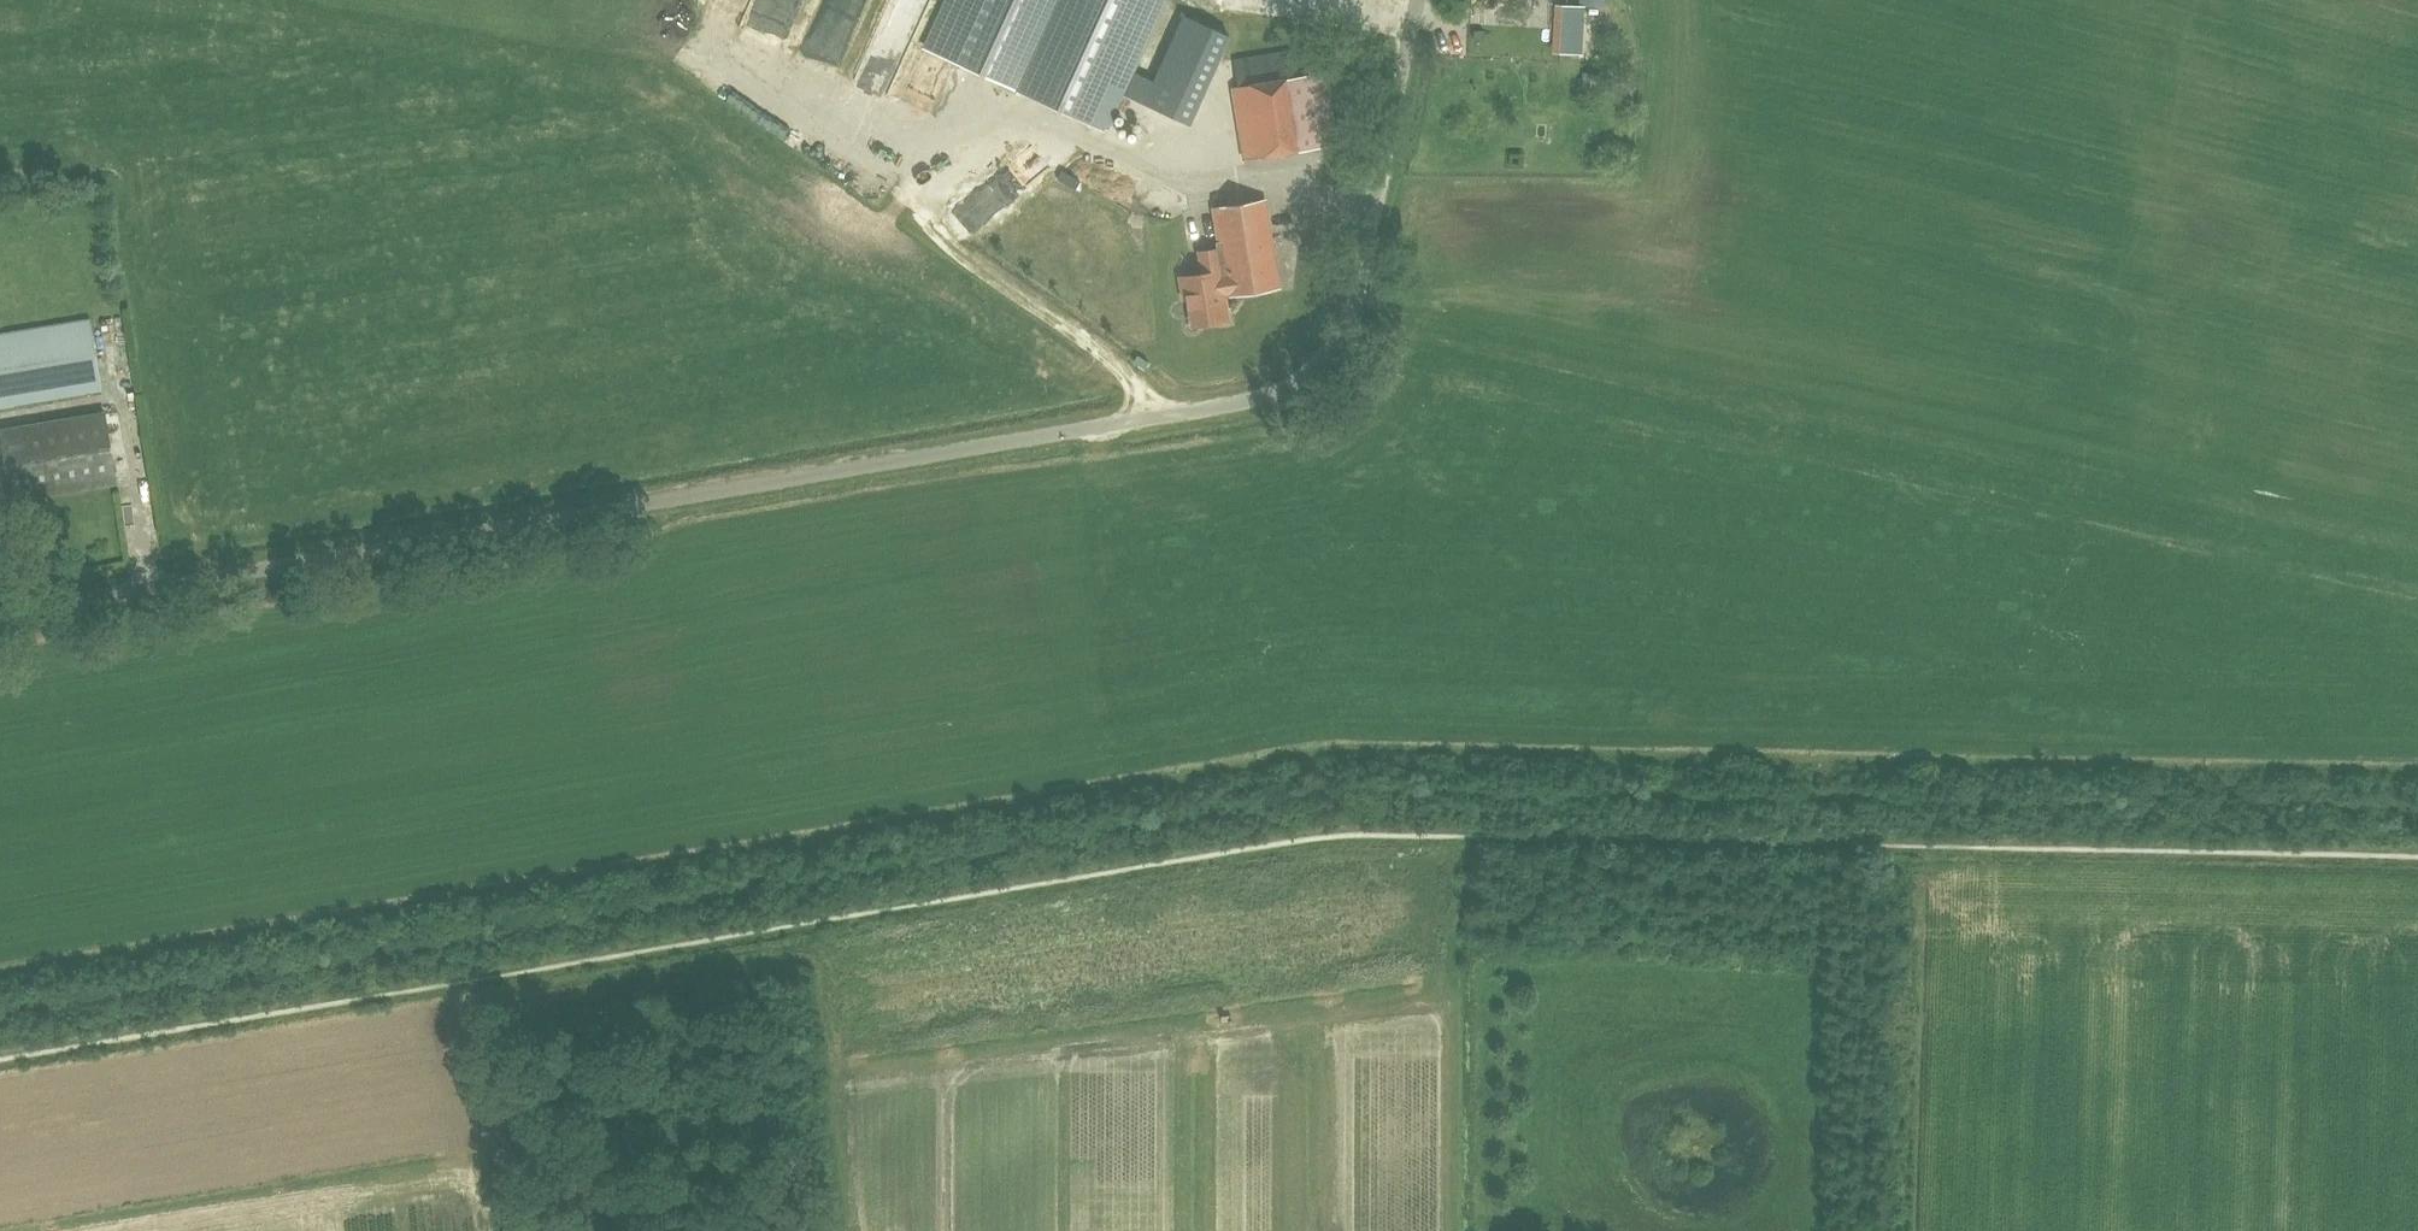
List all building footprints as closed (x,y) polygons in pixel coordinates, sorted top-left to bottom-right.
[(1104,132),(1165,0),(950,0),(927,49),(1104,132)] [(1132,71),(1122,94),(1188,124),(1228,35),(1184,15),(1154,81),(1132,71)] [(1332,142),(1321,77),(1320,71),(1232,85),(1244,156),(1332,142)] [(1219,250),(1227,297),(1277,289),(1262,201),(1212,210),(1219,250)] [(1222,298),(1227,297),(1219,250),(1198,254),(1202,275),(1179,279),(1183,301),(1187,300),(1191,327),(1226,321),(1222,298)] [(101,389),(89,320),(0,335),(0,406),(101,389)] [(0,432),(0,434),(11,500),(116,483),(104,415),(0,432)]
